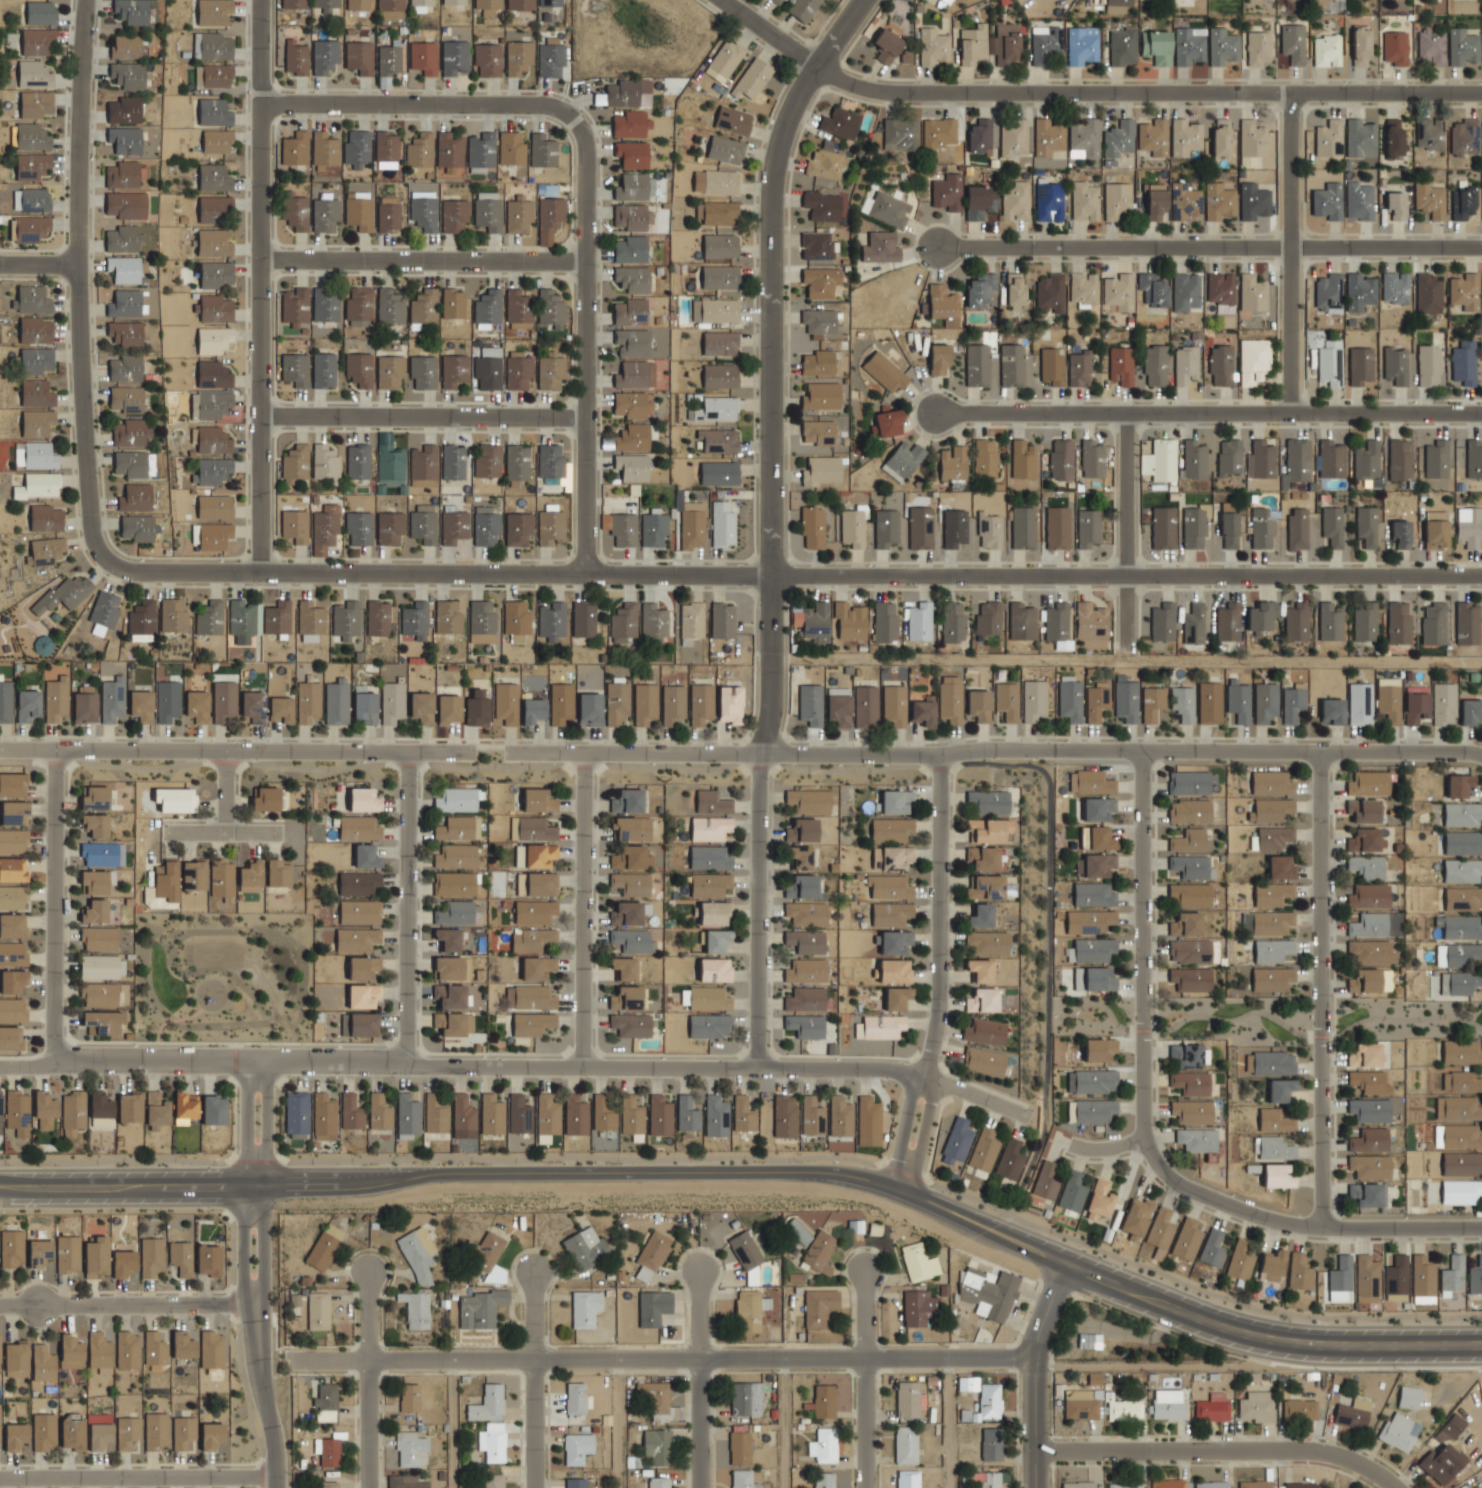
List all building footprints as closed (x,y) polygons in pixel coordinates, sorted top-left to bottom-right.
[(113,13),(120,13),(119,24),(148,24),(149,0),(113,0),(113,13)] [(228,26),(228,13),(232,13),(232,0),(198,0),(198,26),(228,26)] [(308,8),(308,0),(282,0),(282,9),(308,8)] [(322,8),(322,14),(331,14),(331,8),(338,8),(338,0),(313,0),(313,8),(322,8)] [(369,0),(347,0),(347,10),(369,10),(369,0)] [(378,18),(388,17),(388,11),(401,11),(401,0),(378,0),(378,18)] [(425,12),(425,6),(433,6),(433,0),(411,0),(411,12),(425,12)] [(482,9),(482,17),(493,17),(493,9),(501,9),(501,0),(474,0),(474,8),(482,9)] [(534,0),(508,0),(508,8),(534,8),(534,0)] [(805,24),(823,0),(793,0),(786,9),(805,24)] [(1124,5),(1133,5),(1133,0),(1106,0),(1106,11),(1124,11),(1124,5)] [(26,2),(27,24),(56,24),(56,11),(53,11),(53,2),(26,2)] [(988,22),(969,22),(969,28),(961,28),(961,65),(978,65),(978,56),(988,56),(988,22)] [(990,53),(997,53),(997,64),(1020,64),(1020,22),(996,22),(996,35),(990,35),(990,53)] [(1304,65),(1304,23),(1281,23),(1281,54),(1293,54),(1293,65),(1304,65)] [(874,56),(887,66),(906,41),(885,25),(872,42),(880,48),(874,56)] [(920,64),(951,64),(951,35),(939,35),(939,26),(920,26),(920,64)] [(1062,26),(1032,26),(1032,64),(1050,64),(1050,53),(1062,53),(1062,26)] [(1210,64),(1239,63),(1239,35),(1229,35),(1229,26),(1210,26),(1210,64)] [(1353,65),(1369,65),(1369,26),(1353,26),(1353,65)] [(1450,64),(1470,64),(1470,58),(1479,58),(1479,36),(1469,36),(1469,26),(1450,26),(1450,64)] [(1098,27),(1068,27),(1068,64),(1098,64),(1098,27)] [(1136,65),(1136,27),(1110,27),(1110,65),(1136,65)] [(1175,65),(1196,65),(1196,56),(1205,56),(1205,27),(1175,27),(1175,65)] [(1445,65),(1446,28),(1419,27),(1418,56),(1429,56),(1428,65),(1445,65)] [(22,55),(53,56),(54,29),(22,29),(22,55)] [(1142,54),(1152,54),(1152,65),(1171,65),(1171,29),(1142,29),(1142,54)] [(1247,65),(1270,65),(1270,30),(1247,30),(1247,65)] [(1385,30),(1385,65),(1407,65),(1407,30),(1385,30)] [(233,59),(233,37),(222,37),(222,33),(194,33),(194,59),(233,59)] [(1340,65),(1340,33),(1314,33),(1314,65),(1340,65)] [(111,57),(141,58),(141,37),(112,36),(111,57)] [(708,64),(726,77),(746,49),(728,36),(708,64)] [(307,75),(307,45),(294,45),(294,39),(285,39),(285,72),(294,72),(294,76),(307,75)] [(313,75),(327,76),(327,69),(338,69),(338,41),(313,40),(313,75)] [(507,75),(524,75),(524,65),(533,65),(533,40),(507,40),(507,75)] [(456,76),(456,71),(468,72),(469,42),(443,41),(442,76),(456,76)] [(372,42),(346,42),(345,68),(358,69),(358,76),(372,76),(372,42)] [(410,69),(422,69),(423,76),(437,76),(437,42),(410,42),(410,69)] [(562,76),(562,67),(565,67),(565,42),(539,42),(539,76),(562,76)] [(474,44),(474,66),(479,66),(479,77),(501,77),(501,44),(474,44)] [(378,46),(378,77),(392,76),(392,73),(401,72),(401,46),(378,46)] [(753,103),(775,67),(754,54),(732,90),(753,103)] [(18,62),(19,88),(54,87),(53,73),(48,73),(48,61),(18,62)] [(144,89),(145,64),(110,63),(109,77),(116,77),(115,88),(144,89)] [(229,88),(229,79),(232,79),(233,65),(196,64),(196,87),(229,88)] [(606,106),(639,106),(639,81),(606,81),(606,106)] [(20,92),(20,116),(54,116),(53,91),(20,92)] [(107,101),(108,123),(141,123),(140,96),(118,97),(119,101),(107,101)] [(233,125),(232,111),(225,111),(225,98),(199,99),(199,125),(233,125)] [(753,111),(720,105),(715,127),(749,134),(753,111)] [(855,139),(863,113),(835,105),(832,114),(823,112),(818,128),(855,139)] [(613,111),(613,137),(647,137),(647,111),(613,111)] [(1099,156),(1099,117),(1070,117),(1070,156),(1099,156)] [(1133,117),(1114,117),(1114,127),(1104,127),(1104,156),(1124,156),(1124,148),(1133,148),(1133,117)] [(1168,117),(1147,117),(1147,124),(1138,124),(1138,145),(1149,145),(1149,155),(1168,155),(1168,117)] [(1172,155),(1191,155),(1191,146),(1201,146),(1201,125),(1192,125),(1192,117),(1172,117),(1172,155)] [(1230,156),(1230,117),(1213,117),(1213,156),(1230,156)] [(1266,127),(1256,127),(1256,117),(1241,117),(1241,155),(1266,155),(1266,127)] [(1316,155),(1343,155),(1343,117),(1326,117),(1326,127),(1316,127),(1316,155)] [(1347,154),(1366,154),(1366,147),(1376,147),(1376,121),(1368,121),(1368,117),(1347,117),(1347,154)] [(1402,155),(1402,117),(1386,117),(1386,155),(1402,155)] [(1417,148),(1443,148),(1443,117),(1417,117),(1417,148)] [(1452,153),(1477,153),(1477,117),(1452,117),(1452,153)] [(918,149),(918,118),(884,118),(884,149),(918,149)] [(924,118),(924,148),(955,148),(955,118),(924,118)] [(992,118),(969,118),(969,152),(992,152),(992,118)] [(1000,155),(1026,155),(1026,118),(1000,118),(1000,155)] [(1036,154),(1065,154),(1065,118),(1036,118),(1036,154)] [(50,130),(39,130),(39,124),(11,123),(11,149),(49,150),(50,130)] [(141,128),(107,128),(107,144),(114,144),(114,155),(140,155),(141,128)] [(231,153),(231,131),(203,130),(203,153),(231,153)] [(343,163),(353,164),(353,170),(361,170),(362,163),(370,163),(370,131),(348,130),(348,142),(344,142),(343,163)] [(281,165),(307,165),(308,131),(294,131),(294,138),(282,138),(281,165)] [(339,165),(339,139),(326,138),(326,131),(313,131),(312,165),(339,165)] [(399,161),(400,135),(387,134),(387,131),(376,131),(375,160),(399,161)] [(437,167),(463,167),(464,136),(451,136),(451,132),(438,131),(437,167)] [(500,164),(525,164),(525,131),(500,131),(500,164)] [(432,166),(432,132),(419,132),(419,141),(406,141),(406,167),(432,166)] [(495,132),(480,132),(480,136),(468,136),(468,167),(495,167),(495,132)] [(547,132),(531,132),(531,166),(558,166),(558,140),(547,140),(547,132)] [(746,142),(712,134),(707,156),(741,164),(746,142)] [(648,168),(648,142),(615,142),(615,158),(622,158),(622,168),(648,168)] [(841,180),(846,154),(810,147),(805,173),(841,180)] [(16,181),(43,181),(43,168),(52,168),(52,154),(17,154),(16,181)] [(106,166),(106,188),(138,187),(138,161),(116,162),(117,166),(106,166)] [(199,191),(233,191),(233,177),(225,177),(225,164),(199,164),(199,191)] [(739,170),(694,170),(694,192),(739,192),(739,170)] [(615,198),(654,198),(654,172),(624,172),(624,183),(615,183),(615,198)] [(963,172),(942,172),(942,181),(932,181),(932,210),(963,210),(963,172)] [(1029,180),(1011,180),(1011,189),(1002,189),(1002,220),(1029,220),(1029,180)] [(1037,220),(1064,220),(1064,180),(1037,180),(1037,220)] [(1099,219),(1099,180),(1073,180),(1073,219),(1099,219)] [(1172,218),(1202,218),(1202,189),(1192,189),(1192,180),(1172,180),(1172,218)] [(1415,209),(1427,209),(1427,219),(1444,219),(1444,188),(1436,188),(1436,180),(1415,180),(1415,209)] [(1206,219),(1236,219),(1236,190),(1225,190),(1225,181),(1206,181),(1206,219)] [(1259,181),(1240,181),(1240,218),(1270,218),(1270,190),(1259,190),(1259,181)] [(1342,181),(1322,181),(1322,190),(1312,190),(1312,219),(1342,219),(1342,181)] [(1373,181),(1346,181),(1346,219),(1373,219),(1373,181)] [(1132,210),(1132,182),(1105,182),(1105,219),(1123,219),(1123,210),(1132,210)] [(1147,219),(1167,219),(1167,183),(1147,183),(1147,219)] [(966,220),(987,220),(987,210),(997,210),(998,185),(966,184),(966,220)] [(860,211),(903,228),(914,202),(879,187),(875,197),(867,194),(860,211)] [(1453,219),(1474,219),(1474,187),(1453,187),(1453,219)] [(47,188),(13,189),(14,211),(50,211),(50,197),(47,197),(47,188)] [(1405,190),(1387,190),(1387,219),(1405,219),(1405,190)] [(839,220),(840,192),(803,191),(802,207),(811,208),(811,220),(839,220)] [(146,219),(145,192),(106,193),(106,215),(117,215),(117,219),(146,219)] [(307,232),(307,193),(283,192),(283,226),(294,226),(294,232),(307,232)] [(345,225),(358,225),(358,232),(371,233),(372,192),(345,192),(345,225)] [(423,233),(436,233),(436,192),(410,192),(410,223),(423,223),(423,233)] [(476,226),(487,225),(487,234),(501,233),(500,192),(475,193),(476,226)] [(312,195),(313,233),(335,232),(335,221),(339,221),(339,195),(312,195)] [(554,245),(555,223),(566,223),(566,196),(539,196),(538,244),(554,245)] [(199,197),(199,223),(224,223),(224,214),(232,214),(232,197),(199,197)] [(377,231),(399,232),(400,197),(378,197),(377,231)] [(507,232),(528,232),(528,222),(534,222),(534,198),(522,198),(522,197),(507,197),(507,232)] [(463,233),(463,222),(469,222),(469,200),(442,200),(442,233),(463,233)] [(739,200),(697,200),(697,223),(739,223),(739,200)] [(614,230),(652,229),(652,202),(614,203),(614,230)] [(45,242),(45,231),(50,231),(51,217),(11,216),(10,241),(45,242)] [(106,252),(139,251),(138,225),(116,226),(116,230),(105,230),(106,252)] [(228,229),(198,230),(198,256),(233,256),(233,241),(228,241),(228,229)] [(831,241),(831,230),(801,230),(801,258),(836,258),(836,241),(831,241)] [(901,241),(896,241),(896,230),(871,230),(871,241),(862,241),(862,260),(901,260),(901,241)] [(704,257),(738,257),(738,233),(704,233),(704,257)] [(646,261),(646,234),(614,234),(614,261),(646,261)] [(139,283),(140,257),(106,257),(106,271),(114,271),(113,283),(139,283)] [(233,262),(200,263),(201,288),(234,287),(233,262)] [(649,265),(614,265),(614,281),(624,281),(624,292),(649,292),(649,265)] [(702,265),(702,288),(739,288),(739,265),(702,265)] [(842,267),(803,267),(803,288),(805,288),(805,297),(832,297),(832,288),(842,288),(842,267)] [(966,307),(987,307),(987,296),(997,296),(997,271),(977,271),(977,281),(966,281),(966,307)] [(1366,310),(1366,301),(1376,301),(1376,271),(1347,271),(1347,310),(1366,310)] [(1409,271),(1382,271),(1382,303),(1409,303),(1409,271)] [(1416,312),(1441,312),(1441,271),(1416,271),(1416,312)] [(1479,271),(1450,271),(1450,301),(1460,301),(1460,311),(1480,311),(1479,271)] [(1025,306),(1025,272),(1006,272),(1006,306),(1025,306)] [(1064,311),(1064,272),(1037,272),(1037,311),(1064,311)] [(1070,272),(1070,305),(1096,305),(1096,272),(1070,272)] [(1199,272),(1174,272),(1174,310),(1199,310),(1199,272)] [(1234,272),(1208,272),(1208,302),(1217,302),(1217,312),(1234,312),(1234,272)] [(1267,281),(1258,281),(1258,272),(1241,272),(1241,309),(1267,309),(1267,281)] [(1341,272),(1316,272),(1316,311),(1341,311),(1341,272)] [(1133,311),(1133,273),(1115,273),(1115,278),(1104,278),(1104,304),(1115,304),(1115,311),(1133,311)] [(1145,290),(1145,307),(1166,307),(1166,273),(1138,273),(1138,290),(1145,290)] [(959,292),(949,292),(949,282),(929,282),(929,319),(959,319),(959,292)] [(52,312),(52,298),(44,298),(44,285),(18,285),(18,300),(12,300),(11,311),(52,312)] [(539,328),(565,328),(565,297),(556,297),(556,286),(539,286),(539,328)] [(346,326),(372,326),(373,287),(351,287),(350,298),(347,298),(346,326)] [(404,323),(405,294),(390,294),(390,287),(378,287),(377,323),(404,323)] [(533,327),(533,295),(523,295),(523,287),(508,287),(508,327),(533,327)] [(437,288),(422,288),(422,294),(411,294),(411,323),(437,323),(437,288)] [(475,329),(490,329),(490,323),(501,324),(502,288),(487,288),(486,294),(476,294),(475,329)] [(140,317),(141,290),(114,289),(114,303),(107,302),(106,316),(140,317)] [(442,319),(465,318),(465,289),(442,289),(442,319)] [(313,321),(339,322),(339,290),(313,290),(313,321)] [(221,295),(200,295),(200,322),(233,321),(232,299),(221,300),(221,295)] [(647,325),(647,297),(614,297),(614,325),(647,325)] [(739,322),(739,300),(692,300),(692,322),(739,322)] [(837,308),(802,308),(802,331),(812,331),(812,336),(837,336),(837,308)] [(19,343),(52,344),(53,321),(42,321),(42,317),(20,317),(19,343)] [(107,336),(114,336),(114,343),(119,343),(119,347),(142,347),(142,321),(107,322),(107,336)] [(198,328),(198,354),(224,354),(224,341),(232,341),(232,328),(198,328)] [(615,329),(615,355),(649,355),(649,329),(615,329)] [(738,355),(738,332),(703,332),(703,355),(738,355)] [(1240,338),(1240,386),(1260,386),(1260,375),(1271,375),(1271,338),(1240,338)] [(1318,386),(1343,386),(1343,338),(1318,338),(1318,386)] [(1023,342),(1001,342),(1001,386),(1023,386),(1023,342)] [(930,374),(949,374),(949,343),(930,343),(930,374)] [(989,385),(989,343),(966,343),(966,385),(989,385)] [(1419,386),(1441,386),(1441,343),(1419,343),(1419,386)] [(1144,386),(1166,386),(1166,344),(1144,344),(1144,386)] [(1232,344),(1210,344),(1210,386),(1232,386),(1232,344)] [(1385,375),(1396,375),(1396,385),(1407,385),(1407,345),(1385,345),(1385,375)] [(1064,385),(1064,346),(1042,346),(1042,385),(1064,385)] [(1133,346),(1110,346),(1110,376),(1120,376),(1120,386),(1133,386),(1133,346)] [(1175,386),(1188,386),(1188,377),(1198,377),(1198,346),(1175,346),(1175,386)] [(1350,385),(1373,385),(1373,346),(1350,346),(1350,385)] [(1453,385),(1475,385),(1475,346),(1453,346),(1453,385)] [(501,390),(501,348),(482,347),(481,357),(474,357),(473,379),(479,379),(478,390),(501,390)] [(54,349),(20,348),(20,374),(42,375),(42,370),(53,371),(54,349)] [(894,396),(910,379),(879,348),(862,364),(894,396)] [(1093,349),(1070,349),(1070,386),(1093,386),(1093,349)] [(801,375),(835,375),(835,350),(801,350),(801,375)] [(335,351),(313,351),(313,387),(335,387),(335,351)] [(507,351),(507,388),(532,388),(532,351),(507,351)] [(371,353),(347,354),(347,383),(358,383),(358,389),(372,389),(371,353)] [(564,353),(539,353),(539,389),(564,389),(564,353)] [(281,381),(293,381),(293,388),(308,388),(308,354),(282,354),(281,381)] [(142,381),(142,355),(120,356),(120,359),(109,359),(109,381),(142,381)] [(468,355),(441,355),(442,389),(456,389),(456,382),(469,382),(468,355)] [(404,378),(404,357),(378,356),(377,389),(399,390),(399,378),(404,378)] [(410,378),(414,378),(414,389),(435,390),(436,357),(410,356),(410,378)] [(623,372),(614,372),(614,386),(653,386),(653,360),(623,360),(623,372)] [(223,361),(198,361),(198,388),(233,387),(233,373),(224,373),(223,361)] [(703,364),(703,387),(738,387),(738,364),(703,364)] [(47,388),(47,379),(22,379),(22,405),(55,405),(55,388),(47,388)] [(840,383),(803,383),(803,409),(840,409),(840,383)] [(143,387),(110,386),(110,409),(121,409),(121,413),(143,414),(143,387)] [(649,391),(614,391),(614,417),(649,417),(649,391)] [(233,393),(198,393),(198,418),(227,418),(227,407),(233,407),(233,393)] [(737,397),(702,397),(702,408),(688,408),(688,420),(737,420),(737,397)] [(55,428),(55,409),(22,409),(22,436),(45,436),(45,428),(55,428)] [(876,435),(902,435),(902,412),(876,412),(876,435)] [(112,424),(113,446),(152,444),(151,419),(124,420),(124,423),(112,424)] [(802,421),(802,444),(836,444),(836,421),(802,421)] [(649,422),(624,422),(624,432),(614,432),(614,449),(649,449),(649,422)] [(198,453),(232,452),(231,439),(223,439),(223,426),(198,426),(198,453)] [(738,429),(697,429),(697,441),(703,441),(703,452),(738,452),(738,429)] [(975,477),(999,477),(999,438),(975,438),(975,477)] [(1012,477),(1035,477),(1035,446),(1026,446),(1026,438),(1012,438),(1012,477)] [(1072,438),(1051,438),(1051,479),(1072,479),(1072,438)] [(1152,480),(1174,480),(1174,438),(1152,438),(1152,480)] [(1205,477),(1205,438),(1184,438),(1184,477),(1205,477)] [(1219,438),(1219,476),(1241,476),(1241,438),(1219,438)] [(1266,445),(1266,438),(1249,438),(1249,477),(1275,477),(1275,445),(1266,445)] [(1309,438),(1286,438),(1286,480),(1309,480),(1309,438)] [(1320,438),(1320,476),(1344,476),(1344,438),(1320,438)] [(1354,480),(1380,480),(1380,438),(1364,438),(1364,447),(1354,447),(1354,480)] [(1390,479),(1411,479),(1411,438),(1390,438),(1390,479)] [(1448,438),(1426,438),(1426,477),(1448,477),(1448,438)] [(1481,477),(1481,439),(1467,439),(1467,477),(1481,477)] [(1082,476),(1104,476),(1104,440),(1082,440),(1082,476)] [(910,447),(903,441),(881,464),(900,483),(929,453),(916,441),(910,447)] [(15,468),(59,467),(58,454),(51,454),(51,442),(15,442),(15,468)] [(283,479),(309,478),(308,443),(294,444),(294,449),(283,450),(283,479)] [(377,485),(404,486),(405,449),(395,449),(395,443),(378,443),(377,485)] [(530,443),(506,443),(506,479),(530,479),(530,443)] [(539,477),(565,477),(565,443),(539,443),(539,477)] [(313,478),(339,478),(339,456),(334,456),(334,449),(327,449),(327,444),(313,444),(313,478)] [(437,444),(423,444),(423,449),(410,449),(410,486),(436,487),(437,444)] [(442,479),(465,480),(465,445),(442,444),(442,479)] [(501,477),(501,444),(475,444),(475,477),(501,477)] [(968,479),(968,444),(941,444),(941,479),(968,479)] [(347,479),(369,479),(369,445),(347,445),(347,479)] [(147,478),(148,451),(114,451),(114,473),(125,474),(125,478),(147,478)] [(615,471),(624,471),(625,481),(649,480),(648,453),(614,454),(615,471)] [(803,484),(841,484),(841,455),(803,455),(803,484)] [(232,459),(198,458),(197,473),(192,473),(192,484),(226,484),(227,473),(232,473),(232,459)] [(739,484),(739,461),(701,461),(701,484),(739,484)] [(13,497),(59,497),(59,473),(25,473),(25,486),(13,486),(13,497)] [(151,483),(126,483),(126,494),(118,494),(118,509),(151,509),(151,483)] [(198,518),(231,518),(232,496),(198,495),(198,518)] [(682,548),(706,548),(706,500),(682,500),(682,548)] [(712,546),(736,546),(736,500),(712,500),(712,546)] [(313,512),(312,556),(326,556),(326,545),(334,546),(335,534),(339,534),(339,504),(323,504),(323,512),(313,512)] [(31,531),(63,531),(63,509),(52,509),(52,505),(30,505),(31,531)] [(436,505),(411,505),(411,538),(422,538),(422,546),(435,546),(436,505)] [(801,505),(801,548),(825,548),(825,505),(801,505)] [(492,506),(474,506),(474,546),(496,546),(496,535),(501,535),(500,513),(492,513),(492,506)] [(910,548),(932,548),(932,506),(910,506),(910,548)] [(1012,547),(1036,547),(1036,506),(1012,506),(1012,547)] [(1047,548),(1070,548),(1070,506),(1047,506),(1047,548)] [(1152,548),(1175,548),(1175,506),(1152,506),(1152,548)] [(1342,506),(1323,506),(1323,537),(1332,537),(1332,548),(1342,548),(1342,506)] [(1357,537),(1366,537),(1366,547),(1377,547),(1377,506),(1357,506),(1357,537)] [(1457,540),(1465,540),(1465,548),(1481,548),(1481,538),(1481,506),(1457,506),(1457,540)] [(842,508),(842,547),(865,547),(865,507),(842,508)] [(1205,507),(1183,507),(1183,547),(1205,547),(1205,507)] [(1275,517),(1267,517),(1267,507),(1251,507),(1252,548),(1271,548),(1271,536),(1275,536),(1275,517)] [(1289,550),(1307,550),(1307,507),(1289,507),(1289,550)] [(565,509),(539,509),(539,545),(565,545),(565,509)] [(876,547),(899,547),(899,509),(876,509),(876,547)] [(944,547),(963,547),(963,539),(967,539),(967,509),(944,509),(944,547)] [(1002,547),(1002,509),(978,509),(978,547),(1002,547)] [(1102,509),(1078,509),(1078,547),(1093,547),(1093,540),(1102,540),(1102,509)] [(281,537),(294,537),(294,545),(307,545),(308,511),(282,510),(281,537)] [(1238,548),(1238,510),(1221,510),(1221,548),(1238,548)] [(1447,548),(1447,510),(1425,510),(1425,548),(1447,548)] [(469,538),(468,511),(441,512),(442,546),(456,545),(456,539),(469,538)] [(668,546),(668,511),(641,511),(641,546),(668,546)] [(346,512),(345,535),(350,535),(349,545),(371,546),(372,513),(346,512)] [(506,545),(531,545),(531,512),(506,512),(506,545)] [(637,512),(603,512),(603,531),(611,531),(611,546),(637,546),(637,512)] [(377,545),(399,546),(399,534),(403,535),(404,513),(378,513),(377,545)] [(153,542),(153,516),(121,516),(121,538),(131,538),(131,542),(153,542)] [(1391,547),(1410,547),(1410,519),(1391,519),(1391,547)] [(30,540),(31,555),(26,556),(26,565),(61,563),(61,552),(65,551),(64,538),(30,540)] [(95,586),(84,576),(78,583),(67,572),(31,610),(40,618),(58,599),(70,611),(95,586)] [(113,629),(120,609),(117,608),(120,596),(99,589),(89,621),(95,623),(91,633),(102,637),(106,627),(113,629)] [(187,632),(188,610),(183,610),(184,599),(161,598),(161,632),(187,632)] [(130,635),(155,635),(155,599),(140,599),(140,605),(129,605),(130,635)] [(263,633),(290,634),(291,600),(277,599),(276,607),(264,607),(263,633)] [(324,634),(325,608),(313,607),(313,600),(300,599),(298,641),(318,642),(318,633),(324,634)] [(523,638),(523,634),(531,634),(531,599),(505,599),(505,638),(523,638)] [(1001,599),(976,599),(976,633),(1001,633),(1001,599)] [(222,635),(222,600),(208,600),(208,606),(196,605),(196,634),(222,635)] [(262,635),(261,604),(244,604),(244,600),(229,600),(230,635),(235,635),(236,645),(250,645),(249,635),(262,635)] [(332,636),(341,636),(341,641),(350,641),(350,635),(359,635),(359,600),(345,600),(345,605),(333,605),(332,636)] [(401,635),(415,635),(415,641),(427,641),(427,600),(414,601),(414,608),(401,608),(401,635)] [(462,634),(462,611),(458,611),(458,601),(436,600),(435,633),(462,634)] [(471,643),(497,643),(496,613),(492,613),(492,600),(469,601),(471,643)] [(565,600),(539,600),(539,641),(565,641),(565,600)] [(668,610),(658,610),(658,600),(642,600),(642,641),(668,641),(668,610)] [(681,643),(693,643),(693,635),(704,635),(704,600),(681,600),(681,643)] [(830,600),(810,600),(810,606),(792,607),(793,623),(802,623),(802,637),(811,637),(811,642),(830,641),(830,600)] [(898,600),(874,600),(874,642),(898,642),(898,600)] [(943,642),(966,642),(966,600),(943,600),(943,642)] [(1034,639),(1034,600),(1009,600),(1009,639),(1034,639)] [(1108,637),(1108,607),(1098,607),(1098,600),(1076,600),(1076,637),(1108,637)] [(1174,640),(1174,600),(1152,600),(1152,640),(1174,640)] [(1203,600),(1194,600),(1194,611),(1184,611),(1184,643),(1203,643),(1203,600)] [(1248,630),(1275,630),(1275,600),(1256,600),(1256,609),(1248,609),(1248,630)] [(1308,640),(1308,600),(1295,600),(1295,605),(1286,605),(1286,640),(1308,640)] [(1320,639),(1342,639),(1342,600),(1320,600),(1320,639)] [(1377,600),(1354,600),(1354,641),(1377,641),(1377,600)] [(1388,600),(1388,643),(1410,643),(1410,600),(1388,600)] [(1422,643),(1444,643),(1444,600),(1422,600),(1422,643)] [(366,636),(389,636),(390,601),(367,601),(366,636)] [(573,636),(596,636),(596,601),(573,601),(573,636)] [(610,641),(637,641),(637,601),(620,601),(620,610),(610,610),(610,641)] [(711,601),(711,637),(735,637),(735,601),(711,601)] [(835,601),(835,637),(867,637),(867,601),(835,601)] [(1045,640),(1068,640),(1068,601),(1045,601),(1045,640)] [(908,639),(933,639),(933,602),(908,602),(908,639)] [(1216,640),(1239,640),(1239,602),(1216,602),(1216,640)] [(1456,602),(1456,644),(1478,644),(1478,602),(1456,602)] [(46,658),(55,645),(41,635),(32,648),(46,658)] [(11,723),(11,681),(2,681),(2,674),(0,674),(0,723),(11,723)] [(45,681),(45,723),(59,724),(59,716),(67,716),(68,675),(58,675),(58,681),(45,681)] [(114,681),(101,681),(102,723),(115,723),(115,717),(124,716),(123,675),(114,675),(114,681)] [(964,675),(939,675),(939,715),(949,715),(949,724),(964,724),(964,675)] [(1059,712),(1070,712),(1070,723),(1082,723),(1082,675),(1059,675),(1059,712)] [(325,724),(348,724),(348,677),(337,677),(337,683),(326,683),(325,724)] [(607,725),(629,725),(629,678),(607,678),(607,725)] [(1239,683),(1239,678),(1228,678),(1228,713),(1239,713),(1239,723),(1250,723),(1250,683),(1239,683)] [(1045,679),(1023,679),(1023,722),(1045,722),(1045,679)] [(1087,723),(1098,723),(1098,712),(1110,712),(1110,680),(1087,680),(1087,723)] [(1138,680),(1115,680),(1115,712),(1127,712),(1127,723),(1138,723),(1138,680)] [(158,724),(170,724),(170,717),(180,717),(180,681),(158,681),(158,724)] [(236,682),(214,681),(213,724),(227,724),(227,718),(235,718),(236,682)] [(1019,681),(995,681),(995,712),(1006,712),(1006,722),(1019,722),(1019,681)] [(1199,723),(1222,723),(1222,681),(1199,681),(1199,723)] [(297,682),(298,725),(311,725),(311,718),(321,718),(320,682),(297,682)] [(518,682),(495,682),(495,719),(504,719),(504,725),(518,725),(518,682)] [(574,682),(551,682),(551,724),(574,724),(574,682)] [(1277,713),(1277,682),(1256,682),(1256,723),(1266,723),(1266,713),(1277,713)] [(1349,723),(1371,723),(1371,682),(1349,682),(1349,723)] [(1455,724),(1455,682),(1433,682),(1433,724),(1455,724)] [(381,725),(395,725),(395,718),(404,719),(405,683),(382,683),(381,725)] [(635,683),(635,725),(657,725),(657,683),(635,683)] [(714,683),(691,683),(691,725),(714,725),(714,683)] [(685,684),(663,684),(663,725),(685,725),(685,684)] [(822,684),(799,684),(799,719),(809,719),(809,727),(822,727),(822,684)] [(1377,713),(1388,713),(1388,723),(1400,723),(1400,684),(1377,684),(1377,713)] [(96,720),(95,685),(74,686),(75,721),(96,720)] [(742,723),(742,685),(719,685),(719,723),(742,723)] [(879,727),(879,685),(856,685),(856,727),(879,727)] [(907,685),(884,685),(884,717),(893,717),(893,726),(907,726),(907,685)] [(1143,723),(1154,723),(1154,712),(1166,712),(1166,686),(1143,686),(1143,723)] [(1172,713),(1183,713),(1183,723),(1194,723),(1194,686),(1172,686),(1172,713)] [(1283,723),(1294,723),(1294,712),(1306,712),(1306,686),(1283,686),(1283,723)] [(489,698),(483,697),(483,689),(472,689),(471,697),(465,697),(465,725),(488,725),(489,698)] [(992,689),(967,689),(967,713),(976,713),(976,722),(992,722),(992,689)] [(17,690),(17,723),(31,723),(31,717),(40,717),(41,691),(17,690)] [(151,691),(129,691),(129,716),(137,716),(137,724),(151,724),(151,691)] [(1405,724),(1418,724),(1418,715),(1427,715),(1427,691),(1405,691),(1405,724)] [(209,724),(209,692),(185,692),(185,716),(195,716),(195,724),(209,724)] [(242,716),(250,716),(250,725),(264,724),(264,692),(241,692),(242,716)] [(579,725),(603,725),(603,692),(579,692),(579,725)] [(432,726),(433,693),(410,693),(409,717),(419,717),(419,725),(432,726)] [(851,728),(851,693),(827,693),(827,720),(836,720),(836,728),(851,728)] [(437,696),(437,724),(461,723),(460,695),(437,696)] [(935,726),(935,695),(911,695),(911,719),(919,719),(919,726),(935,726)] [(293,698),(269,697),(269,720),(280,720),(280,724),(292,724),(293,698)] [(523,725),(535,725),(535,717),(546,717),(546,697),(523,697),(523,725)] [(1321,724),(1344,724),(1344,698),(1321,698),(1321,724)] [(1481,724),(1481,698),(1461,698),(1461,724),(1481,724)] [(1105,779),(1105,769),(1070,769),(1070,793),(1115,793),(1115,779),(1105,779)] [(1252,794),(1293,794),(1293,780),(1286,780),(1286,770),(1252,770),(1252,794)] [(1346,794),(1388,794),(1388,770),(1357,770),(1357,781),(1346,781),(1346,794)] [(1168,771),(1168,794),(1213,794),(1213,771),(1168,771)] [(25,774),(0,774),(0,797),(25,797),(25,774)] [(1472,774),(1447,774),(1447,797),(1472,797),(1472,774)] [(81,810),(109,809),(108,786),(86,786),(86,796),(81,796),(81,810)] [(251,810),(279,811),(279,788),(256,787),(256,796),(252,796),(251,810)] [(160,812),(195,812),(194,788),(154,789),(154,803),(160,802),(160,812)] [(349,811),(382,812),(382,796),(374,796),(374,788),(350,788),(349,811)] [(476,812),(476,789),(443,788),(443,797),(434,797),(434,811),(476,812)] [(523,788),(523,812),(558,812),(558,798),(548,798),(548,788),(523,788)] [(618,798),(610,798),(610,813),(643,813),(643,789),(618,789),(618,798)] [(733,812),(733,799),(719,799),(719,789),(697,789),(697,812),(733,812)] [(831,789),(786,789),(786,802),(795,802),(795,813),(831,813),(831,789)] [(882,811),(914,811),(914,789),(882,789),(882,811)] [(1008,813),(1008,790),(967,790),(967,802),(977,802),(977,813),(1008,813)] [(1084,797),(1084,821),(1115,821),(1115,797),(1084,797)] [(1250,798),(1250,821),(1283,822),(1283,810),(1293,810),(1294,798),(1250,798)] [(1378,799),(1347,799),(1347,822),(1378,822),(1378,799)] [(1,825),(28,825),(28,801),(1,800),(1,825)] [(1210,823),(1210,800),(1168,800),(1168,823),(1210,823)] [(1481,826),(1481,803),(1444,803),(1444,826),(1481,826)] [(90,838),(108,838),(108,814),(81,815),(81,828),(90,827),(90,838)] [(339,839),(381,840),(381,825),(372,825),(373,817),(340,816),(339,839)] [(434,840),(474,839),(473,816),(446,817),(446,825),(434,826),(434,840)] [(513,840),(558,840),(558,826),(547,826),(547,816),(513,816),(513,840)] [(651,816),(612,816),(612,840),(651,840),(651,816)] [(692,839),(725,839),(725,830),(733,830),(733,816),(692,816),(692,839)] [(915,817),(872,817),(872,841),(915,841),(915,817)] [(819,841),(819,818),(794,818),(794,826),(786,826),(786,841),(819,841)] [(967,841),(1011,841),(1011,818),(967,818),(967,841)] [(1081,826),(1081,849),(1115,849),(1115,836),(1107,836),(1107,826),(1081,826)] [(1258,826),(1258,850),(1283,850),(1283,840),(1293,840),(1293,826),(1258,826)] [(1205,851),(1205,827),(1183,827),(1183,837),(1169,837),(1169,851),(1205,851)] [(1349,851),(1380,851),(1380,828),(1349,828),(1349,851)] [(27,853),(27,830),(0,830),(0,853),(27,853)] [(1445,855),(1481,855),(1481,832),(1445,832),(1445,855)] [(85,866),(118,866),(119,843),(81,843),(80,858),(85,858),(85,866)] [(434,867),(477,867),(477,843),(443,843),(443,853),(434,853),(434,867)] [(381,868),(381,855),(373,855),(373,844),(354,844),(354,868),(381,868)] [(558,844),(517,844),(517,867),(558,867),(558,844)] [(610,868),(651,868),(651,845),(621,845),(621,856),(610,856),(610,868)] [(691,868),(733,868),(733,855),(725,855),(725,845),(691,845),(691,868)] [(874,846),(874,869),(913,869),(913,846),(874,846)] [(1002,869),(1002,846),(967,846),(967,869),(1002,869)] [(814,847),(786,847),(786,858),(794,858),(794,869),(814,869),(814,847)] [(1078,876),(1109,876),(1109,867),(1115,867),(1115,854),(1078,854),(1078,876)] [(1269,878),(1293,878),(1293,855),(1269,855),(1269,878)] [(1169,856),(1169,869),(1180,869),(1180,879),(1211,879),(1211,856),(1169,856)] [(1359,872),(1359,880),(1383,880),(1383,857),(1346,857),(1346,872),(1359,872)] [(26,881),(26,858),(0,858),(0,881),(26,881)] [(262,858),(248,858),(248,868),(239,868),(239,892),(262,892),(262,858)] [(290,887),(290,859),(267,858),(266,886),(290,887)] [(210,896),(227,896),(227,895),(233,895),(233,863),(222,863),(223,859),(210,859),(210,896)] [(1481,882),(1481,859),(1444,859),(1444,882),(1481,882)] [(154,897),(165,897),(165,902),(177,903),(178,860),(164,860),(164,866),(155,866),(154,897)] [(183,890),(206,890),(206,861),(182,861),(183,890)] [(86,894),(108,894),(107,871),(80,871),(81,885),(85,885),(86,894)] [(433,896),(477,896),(477,871),(433,871),(433,896)] [(558,895),(558,871),(519,871),(519,895),(558,895)] [(381,887),(381,873),(339,872),(339,895),(372,896),(372,886),(381,887)] [(650,895),(650,872),(610,872),(610,884),(620,884),(620,895),(650,895)] [(724,888),(732,888),(732,874),(689,873),(688,897),(724,897),(724,888)] [(785,898),(819,898),(819,874),(794,874),(794,883),(785,883),(785,898)] [(915,897),(915,883),(906,883),(906,874),(868,874),(868,897),(915,897)] [(966,898),(1003,898),(1003,874),(974,874),(974,885),(966,885),(966,898)] [(1074,882),(1074,905),(1115,905),(1115,882),(1074,882)] [(1211,883),(1169,882),(1169,896),(1179,896),(1178,907),(1210,907),(1211,883)] [(1293,882),(1255,882),(1255,905),(1283,905),(1283,896),(1293,896),(1293,882)] [(1388,884),(1355,884),(1355,894),(1346,894),(1346,908),(1388,908),(1388,884)] [(0,886),(0,909),(27,910),(27,887),(0,886)] [(1476,911),(1476,900),(1481,900),(1481,887),(1446,887),(1446,911),(1476,911)] [(107,921),(107,898),(90,898),(90,909),(80,909),(80,921),(107,921)] [(340,924),(381,924),(381,900),(340,900),(340,924)] [(547,923),(547,912),(557,912),(557,900),(516,900),(516,923),(547,923)] [(473,901),(447,901),(448,911),(433,912),(433,924),(473,923),(473,901)] [(642,924),(642,901),(610,901),(610,924),(642,924)] [(699,901),(699,925),(731,925),(731,901),(699,901)] [(827,926),(827,902),(785,903),(785,918),(791,918),(791,926),(827,926)] [(915,902),(873,902),(873,927),(906,927),(906,918),(915,918),(915,902)] [(966,914),(966,926),(992,926),(992,903),(976,903),(976,914),(966,914)] [(1067,934),(1106,934),(1106,922),(1116,922),(1116,909),(1067,909),(1067,934)] [(1286,927),(1294,927),(1294,911),(1253,911),(1253,934),(1286,934),(1286,927)] [(1178,922),(1169,922),(1169,935),(1206,935),(1206,912),(1178,912),(1178,922)] [(26,937),(25,914),(0,915),(0,938),(26,937)] [(1387,937),(1387,914),(1359,914),(1359,923),(1348,923),(1348,937),(1387,937)] [(1443,927),(1443,938),(1481,938),(1481,916),(1436,916),(1436,927),(1443,927)] [(82,951),(117,950),(117,927),(81,928),(82,951)] [(557,927),(513,927),(513,952),(547,952),(547,942),(557,942),(557,927)] [(381,928),(337,928),(337,952),(372,952),(372,942),(381,942),(381,928)] [(460,929),(434,929),(434,940),(442,940),(442,952),(460,952),(460,929)] [(651,929),(609,929),(609,942),(621,942),(621,952),(651,952),(651,929)] [(705,953),(730,953),(730,930),(705,930),(705,953)] [(913,953),(913,930),(881,930),(881,953),(913,953)] [(1008,930),(966,930),(966,946),(975,946),(975,954),(1008,954),(1008,930)] [(825,954),(825,931),(784,931),(784,944),(795,944),(795,954),(825,954)] [(1071,962),(1106,962),(1106,952),(1116,953),(1116,938),(1071,938),(1071,962)] [(1169,962),(1214,962),(1214,938),(1169,938),(1169,962)] [(1294,939),(1255,939),(1255,962),(1284,962),(1284,950),(1294,950),(1294,939)] [(1357,964),(1393,964),(1393,941),(1347,941),(1347,955),(1357,955),(1357,964)] [(28,942),(0,943),(0,966),(28,965),(28,942)] [(1475,966),(1475,956),(1481,957),(1481,943),(1438,943),(1437,966),(1475,966)] [(80,955),(80,978),(124,979),(125,956),(80,955)] [(348,980),(373,980),(373,971),(380,971),(380,957),(349,957),(348,980)] [(463,980),(463,957),(435,957),(435,980),(463,980)] [(522,981),(546,981),(546,971),(557,971),(557,957),(522,957),(522,981)] [(618,981),(637,981),(637,957),(609,957),(609,969),(618,969),(618,981)] [(879,983),(913,983),(913,958),(879,958),(879,983)] [(975,970),(975,982),(994,982),(994,958),(966,958),(966,970),(975,970)] [(699,983),(731,983),(731,959),(699,959),(699,983)] [(827,983),(827,959),(791,959),(791,968),(784,968),(784,983),(827,983)] [(1211,966),(1169,966),(1169,980),(1178,980),(1178,991),(1211,991),(1211,966)] [(1294,983),(1294,966),(1253,966),(1253,992),(1284,992),(1284,983),(1294,983)] [(1074,967),(1074,991),(1115,991),(1115,967),(1074,967)] [(1379,992),(1379,969),(1356,969),(1356,977),(1348,977),(1348,992),(1379,992)] [(0,971),(1,994),(19,994),(19,986),(28,985),(28,970),(0,971)] [(1441,971),(1441,994),(1475,994),(1475,983),(1481,983),(1481,971),(1441,971)] [(81,1006),(117,1005),(117,983),(81,984),(81,1006)] [(373,1008),(373,1000),(380,1000),(380,985),(348,985),(348,1008),(373,1008)] [(440,1008),(465,1009),(465,986),(433,985),(433,998),(440,998),(440,1008)] [(507,1005),(558,1005),(558,994),(551,994),(551,986),(507,986),(507,1005)] [(609,1008),(641,1008),(641,986),(618,986),(618,995),(609,995),(609,1008)] [(913,986),(885,986),(885,1009),(907,1009),(907,998),(913,998),(913,986)] [(1003,986),(975,986),(975,996),(966,996),(966,1012),(1003,1012),(1003,986)] [(732,1010),(732,996),(724,996),(724,987),(688,987),(688,1010),(732,1010)] [(826,987),(786,987),(786,1010),(826,1010),(826,987)] [(0,998),(0,1021),(23,1022),(24,999),(0,998)] [(82,1011),(82,1025),(96,1025),(95,1034),(118,1035),(119,1023),(123,1023),(123,1013),(82,1011)] [(378,1013),(349,1014),(350,1036),(379,1036),(378,1013)] [(514,1036),(545,1036),(545,1024),(556,1024),(556,1013),(514,1013),(514,1036)] [(618,1036),(651,1036),(651,1013),(609,1013),(609,1025),(618,1025),(618,1036)] [(441,1035),(472,1035),(472,1014),(433,1014),(433,1027),(441,1027),(441,1035)] [(731,1038),(731,1015),(690,1015),(690,1038),(731,1038)] [(864,1038),(906,1038),(906,1015),(864,1015),(864,1038)] [(825,1016),(784,1016),(784,1029),(796,1029),(796,1039),(825,1039),(825,1016)] [(971,1026),(964,1025),(961,1039),(1004,1047),(1008,1024),(973,1018),(971,1026)] [(21,1027),(0,1027),(0,1050),(20,1051),(21,1027)] [(1084,1038),(1084,1062),(1107,1062),(1107,1054),(1116,1054),(1116,1038),(1084,1038)] [(1481,1064),(1481,1040),(1444,1040),(1444,1064),(1481,1064)] [(1347,1053),(1347,1066),(1379,1067),(1380,1043),(1356,1042),(1356,1053),(1347,1053)] [(1004,1077),(1009,1052),(966,1045),(961,1069),(1004,1077)] [(1177,1060),(1177,1068),(1203,1068),(1203,1045),(1169,1045),(1169,1060),(1177,1060)] [(1246,1074),(1295,1074),(1295,1051),(1246,1051),(1246,1074)] [(1068,1091),(1117,1091),(1117,1068),(1068,1068),(1068,1091)] [(1444,1071),(1444,1091),(1481,1091),(1481,1071),(1444,1071)] [(1383,1082),(1383,1072),(1348,1072),(1348,1084),(1359,1084),(1359,1095),(1390,1095),(1390,1082),(1383,1082)] [(1181,1097),(1208,1097),(1208,1073),(1170,1073),(1170,1087),(1181,1087),(1181,1097)] [(1294,1090),(1294,1078),(1269,1078),(1269,1101),(1287,1101),(1287,1090),(1294,1090)] [(35,1090),(34,1118),(38,1118),(38,1129),(52,1130),(53,1117),(57,1118),(58,1099),(49,1099),(49,1091),(35,1090)] [(85,1091),(71,1090),(71,1095),(63,1095),(62,1137),(76,1137),(76,1128),(84,1128),(85,1091)] [(114,1119),(114,1100),(106,1099),(106,1091),(91,1090),(90,1118),(114,1119)] [(16,1128),(15,1137),(29,1137),(29,1092),(7,1091),(6,1127),(16,1128)] [(170,1100),(160,1100),(161,1091),(147,1091),(146,1124),(169,1125),(170,1100)] [(286,1138),(307,1139),(308,1093),(287,1092),(286,1138)] [(313,1134),(336,1134),(337,1099),(327,1099),(327,1092),(314,1092),(313,1134)] [(342,1128),(364,1128),(364,1106),(354,1106),(354,1092),(342,1092),(342,1128)] [(392,1129),(392,1105),(383,1105),(383,1092),(370,1092),(370,1129),(392,1129)] [(419,1101),(410,1101),(410,1092),(398,1092),(398,1134),(419,1134),(419,1101)] [(141,1121),(141,1094),(119,1093),(119,1106),(127,1106),(127,1121),(141,1121)] [(175,1125),(189,1124),(188,1118),(197,1118),(196,1093),(174,1094),(175,1125)] [(454,1138),(476,1138),(475,1100),(467,1100),(467,1093),(453,1093),(454,1138)] [(505,1101),(494,1101),(494,1093),(482,1093),(482,1133),(505,1133),(505,1101)] [(510,1132),(533,1132),(533,1105),(522,1105),(522,1093),(510,1093),(510,1132)] [(538,1133),(561,1133),(561,1102),(550,1102),(550,1093),(538,1093),(538,1133)] [(566,1134),(589,1134),(589,1101),(581,1101),(581,1093),(566,1093),(566,1134)] [(594,1129),(617,1129),(617,1104),(606,1104),(606,1093),(594,1093),(594,1129)] [(622,1133),(632,1133),(632,1140),(644,1140),(644,1104),(634,1104),(634,1093),(622,1093),(622,1133)] [(650,1134),(674,1134),(674,1102),(662,1102),(662,1093),(650,1093),(650,1134)] [(678,1130),(700,1130),(700,1104),(690,1104),(690,1093),(678,1093),(678,1130)] [(729,1102),(718,1102),(718,1093),(706,1093),(706,1135),(729,1135),(729,1102)] [(756,1105),(745,1105),(745,1093),(734,1093),(734,1130),(756,1130),(756,1105)] [(797,1093),(774,1093),(774,1136),(797,1136),(797,1093)] [(803,1134),(826,1134),(826,1104),(814,1104),(814,1094),(803,1094),(803,1134)] [(831,1135),(853,1135),(853,1104),(843,1104),(843,1094),(831,1094),(831,1135)] [(858,1136),(882,1136),(882,1102),(873,1102),(873,1094),(858,1094),(858,1136)] [(425,1132),(448,1133),(449,1095),(426,1095),(425,1132)] [(224,1097),(204,1096),(203,1122),(223,1123),(224,1097)] [(1481,1121),(1481,1106),(1476,1106),(1476,1097),(1437,1097),(1437,1121),(1481,1121)] [(1117,1098),(1068,1098),(1068,1122),(1109,1122),(1109,1112),(1117,1112),(1117,1098)] [(1357,1113),(1357,1122),(1390,1122),(1390,1099),(1348,1099),(1348,1113),(1357,1113)] [(1170,1101),(1170,1115),(1177,1115),(1177,1125),(1211,1125),(1211,1101),(1170,1101)] [(1259,1130),(1295,1130),(1295,1117),(1281,1117),(1281,1107),(1259,1107),(1259,1130)] [(965,1127),(968,1117),(956,1113),(940,1158),(961,1166),(974,1130),(965,1127)] [(974,1173),(988,1178),(1000,1140),(993,1137),(996,1127),(981,1123),(968,1164),(976,1166),(974,1173)] [(1442,1125),(1442,1149),(1481,1149),(1481,1125),(1442,1125)] [(1360,1137),(1348,1137),(1348,1150),(1388,1150),(1388,1128),(1360,1128),(1360,1137)] [(1216,1130),(1175,1130),(1175,1143),(1185,1143),(1185,1152),(1216,1152),(1216,1130)] [(1285,1134),(1259,1134),(1259,1158),(1295,1158),(1295,1145),(1285,1145),(1285,1134)] [(1015,1181),(1027,1154),(1016,1149),(1020,1140),(1009,1135),(993,1172),(1015,1181)] [(1443,1153),(1443,1176),(1481,1176),(1481,1153),(1443,1153)] [(1349,1169),(1357,1169),(1357,1179),(1389,1179),(1389,1155),(1349,1155),(1349,1169)] [(1033,1193),(1054,1200),(1061,1176),(1053,1174),(1057,1162),(1044,1158),(1033,1193)] [(1263,1186),(1295,1186),(1295,1172),(1286,1172),(1286,1163),(1263,1163),(1263,1186)] [(1057,1206),(1078,1213),(1089,1184),(1079,1180),(1082,1171),(1071,1167),(1057,1206)] [(1107,1190),(1110,1181),(1097,1176),(1084,1214),(1106,1222),(1116,1193),(1107,1190)] [(1442,1203),(1476,1203),(1476,1194),(1481,1194),(1481,1180),(1442,1180),(1442,1203)] [(1385,1206),(1385,1182),(1349,1182),(1349,1196),(1357,1196),(1357,1206),(1385,1206)] [(1153,1200),(1131,1193),(1119,1232),(1141,1239),(1153,1200)] [(1170,1208),(1159,1203),(1145,1242),(1156,1246),(1152,1257),(1162,1261),(1176,1221),(1166,1218),(1170,1208)] [(1170,1253),(1192,1262),(1204,1231),(1194,1227),(1197,1218),(1185,1213),(1170,1253)] [(803,1246),(813,1237),(794,1216),(784,1225),(803,1246)] [(863,1220),(848,1220),(848,1233),(863,1233),(863,1220)] [(562,1240),(579,1272),(612,1253),(594,1222),(562,1240)] [(323,1231),(340,1240),(344,1232),(327,1223),(323,1231)] [(1222,1228),(1211,1224),(1198,1260),(1220,1267),(1228,1243),(1218,1239),(1222,1228)] [(396,1239),(420,1288),(433,1281),(425,1265),(438,1259),(421,1226),(396,1239)] [(674,1239),(655,1228),(641,1251),(636,1248),(631,1258),(642,1265),(636,1276),(649,1283),(674,1239)] [(839,1240),(820,1228),(801,1261),(828,1277),(834,1266),(826,1261),(839,1240)] [(765,1258),(745,1229),(727,1242),(747,1271),(765,1258)] [(495,1264),(505,1245),(505,1239),(487,1230),(475,1253),(479,1254),(479,1268),(490,1274),(493,1282),(505,1282),(505,1269),(495,1264)] [(1,1231),(1,1267),(22,1267),(23,1231),(1,1231)] [(322,1272),(339,1241),(321,1231),(304,1262),(322,1272)] [(1248,1239),(1238,1235),(1225,1274),(1246,1282),(1257,1252),(1245,1248),(1248,1239)] [(60,1267),(78,1268),(79,1237),(62,1236),(60,1267)] [(108,1277),(108,1236),(95,1236),(95,1242),(84,1242),(85,1278),(108,1277)] [(141,1279),(155,1278),(155,1272),(164,1272),(163,1238),(141,1238),(141,1279)] [(43,1269),(44,1258),(52,1258),(52,1241),(29,1240),(28,1268),(43,1269)] [(942,1273),(938,1255),(925,1258),(921,1241),(902,1245),(910,1281),(942,1273)] [(191,1242),(169,1242),(169,1265),(178,1265),(178,1278),(191,1278),(191,1242)] [(196,1275),(219,1275),(220,1246),(197,1245),(196,1275)] [(1283,1281),(1285,1248),(1276,1247),(1275,1255),(1261,1254),(1259,1279),(1283,1281)] [(1303,1251),(1292,1250),(1289,1287),(1311,1289),(1313,1262),(1302,1261),(1303,1251)] [(136,1251),(113,1251),(113,1278),(127,1279),(127,1270),(136,1270),(136,1251)] [(1329,1290),(1351,1290),(1351,1253),(1338,1253),(1338,1267),(1329,1267),(1329,1290)] [(1357,1301),(1379,1301),(1379,1261),(1370,1261),(1370,1253),(1357,1253),(1357,1301)] [(1407,1254),(1395,1254),(1395,1265),(1385,1265),(1385,1297),(1407,1297),(1407,1254)] [(1413,1254),(1413,1302),(1435,1302),(1435,1261),(1426,1261),(1426,1254),(1413,1254)] [(1464,1254),(1451,1254),(1451,1268),(1441,1268),(1441,1291),(1464,1291),(1464,1254)] [(1469,1293),(1481,1293),(1481,1254),(1479,1254),(1479,1266),(1469,1266),(1469,1293)] [(1001,1269),(998,1276),(967,1265),(956,1295),(978,1303),(975,1312),(1005,1324),(1022,1277),(1001,1269)] [(805,1327),(828,1327),(828,1308),(840,1308),(840,1289),(805,1289),(805,1327)] [(593,1310),(602,1310),(603,1290),(573,1290),(573,1328),(593,1328),(593,1310)] [(761,1291),(737,1290),(736,1331),(761,1332),(762,1308),(771,1308),(771,1298),(761,1298),(761,1291)] [(904,1291),(904,1326),(927,1326),(927,1312),(936,1312),(936,1291),(904,1291)] [(407,1329),(429,1329),(428,1292),(396,1293),(396,1301),(407,1301),(407,1329)] [(460,1328),(495,1328),(495,1303),(509,1303),(509,1292),(460,1293),(460,1328)] [(640,1327),(660,1327),(660,1313),(672,1313),(672,1292),(640,1292),(640,1327)] [(328,1330),(329,1300),(309,1300),(308,1329),(328,1330)] [(112,1374),(112,1341),(103,1342),(103,1331),(88,1331),(89,1368),(98,1368),(98,1374),(112,1374)] [(158,1331),(144,1332),(146,1364),(166,1363),(166,1341),(159,1341),(158,1331)] [(173,1357),(196,1358),(196,1339),(188,1339),(188,1331),(173,1331),(173,1357)] [(201,1368),(223,1368),(222,1332),(201,1332),(201,1368)] [(84,1342),(76,1342),(76,1333),(61,1333),(60,1368),(70,1368),(70,1373),(83,1374),(84,1342)] [(117,1368),(139,1368),(140,1333),(117,1333),(117,1368)] [(1101,1333),(1079,1333),(1079,1348),(1101,1348),(1101,1333)] [(5,1342),(4,1377),(28,1377),(28,1343),(5,1342)] [(32,1343),(33,1381),(56,1380),(55,1352),(47,1352),(47,1343),(32,1343)] [(959,1391),(979,1390),(978,1377),(958,1377),(959,1391)] [(419,1382),(400,1382),(400,1411),(419,1411),(419,1382)] [(467,1420),(504,1420),(504,1382),(483,1382),(483,1402),(467,1402),(467,1420)] [(586,1414),(586,1382),(567,1382),(567,1414),(586,1414)] [(652,1419),(669,1419),(669,1382),(638,1382),(638,1397),(652,1397),(652,1419)] [(731,1382),(731,1416),(762,1416),(762,1382),(731,1382)] [(919,1382),(897,1382),(896,1418),(918,1418),(919,1382)] [(1000,1418),(1001,1384),(980,1383),(980,1418),(1000,1418)] [(318,1406),(319,1421),(337,1420),(336,1384),(318,1384),(318,1397),(313,1397),(313,1406),(318,1406)] [(835,1417),(835,1384),(814,1384),(814,1417),(835,1417)] [(1421,1387),(1402,1384),(1398,1405),(1418,1409),(1421,1387)] [(1183,1419),(1183,1389),(1152,1389),(1152,1419),(1183,1419)] [(1226,1420),(1226,1391),(1206,1391),(1206,1401),(1195,1401),(1195,1420),(1226,1420)] [(1273,1421),(1274,1391),(1239,1391),(1239,1421),(1273,1421)] [(1366,1429),(1371,1400),(1353,1396),(1351,1405),(1336,1402),(1335,1410),(1331,1409),(1328,1421),(1366,1429)] [(1065,1397),(1065,1418),(1099,1418),(1099,1397),(1065,1397)] [(1283,1418),(1317,1418),(1317,1398),(1283,1398),(1283,1418)] [(1141,1399),(1107,1399),(1107,1419),(1141,1419),(1141,1399)] [(1377,1437),(1407,1453),(1423,1424),(1393,1408),(1377,1437)] [(1433,1437),(1438,1441),(1418,1464),(1446,1487),(1470,1461),(1449,1443),(1468,1422),(1455,1411),(1433,1437)] [(145,1449),(168,1450),(168,1414),(145,1413),(145,1449)] [(32,1450),(54,1450),(54,1414),(33,1414),(32,1450)] [(129,1440),(140,1440),(140,1416),(117,1416),(118,1450),(129,1450),(129,1440)] [(172,1451),(188,1451),(188,1441),(194,1441),(195,1417),(173,1417),(172,1451)] [(84,1420),(61,1419),(60,1449),(84,1449),(84,1420)] [(5,1422),(5,1450),(18,1450),(18,1441),(28,1441),(28,1422),(5,1422)] [(112,1422),(90,1422),(90,1450),(102,1450),(102,1442),(112,1442),(112,1422)] [(224,1422),(202,1422),(202,1449),(214,1449),(214,1440),(224,1440),(224,1422)] [(809,1440),(809,1461),(837,1461),(837,1427),(817,1427),(817,1440),(809,1440)] [(917,1464),(916,1427),(894,1427),(895,1464),(917,1464)] [(981,1460),(1001,1461),(1002,1429),(982,1428),(981,1460)] [(644,1454),(653,1454),(653,1465),(671,1465),(671,1429),(644,1429),(644,1454)] [(479,1451),(487,1451),(487,1463),(505,1463),(505,1430),(479,1430),(479,1451)] [(753,1430),(730,1430),(730,1464),(753,1464),(753,1430)] [(427,1438),(416,1438),(416,1432),(398,1431),(397,1465),(426,1466),(427,1438)] [(584,1465),(584,1454),(593,1454),(593,1432),(564,1432),(564,1465),(584,1465)] [(314,1453),(320,1453),(321,1467),(340,1466),(339,1438),(314,1438),(314,1453)] [(761,1479),(752,1479),(752,1468),(731,1468),(731,1487),(761,1487),(761,1479)] [(918,1470),(897,1470),(897,1487),(919,1487),(918,1470)] [(815,1472),(815,1487),(836,1487),(836,1472),(815,1472)] [(969,1472),(970,1484),(979,1483),(979,1487),(1000,1487),(1000,1472),(969,1472)] [(505,1473),(484,1473),(484,1487),(505,1487),(505,1473)] [(389,1474),(389,1487),(428,1487),(428,1481),(418,1481),(418,1474),(389,1474)] [(670,1476),(649,1476),(649,1487),(670,1487),(670,1476)] [(566,1477),(566,1487),(587,1487),(587,1477),(566,1477)] [(1152,1478),(1152,1487),(1186,1487),(1186,1478),(1152,1478)] [(1272,1479),(1239,1479),(1239,1487),(1272,1487),(1272,1479)] [(1062,1480),(1062,1487),(1096,1487),(1096,1480),(1062,1480)] [(1229,1480),(1196,1480),(1196,1487),(1229,1487),(1229,1480)]
